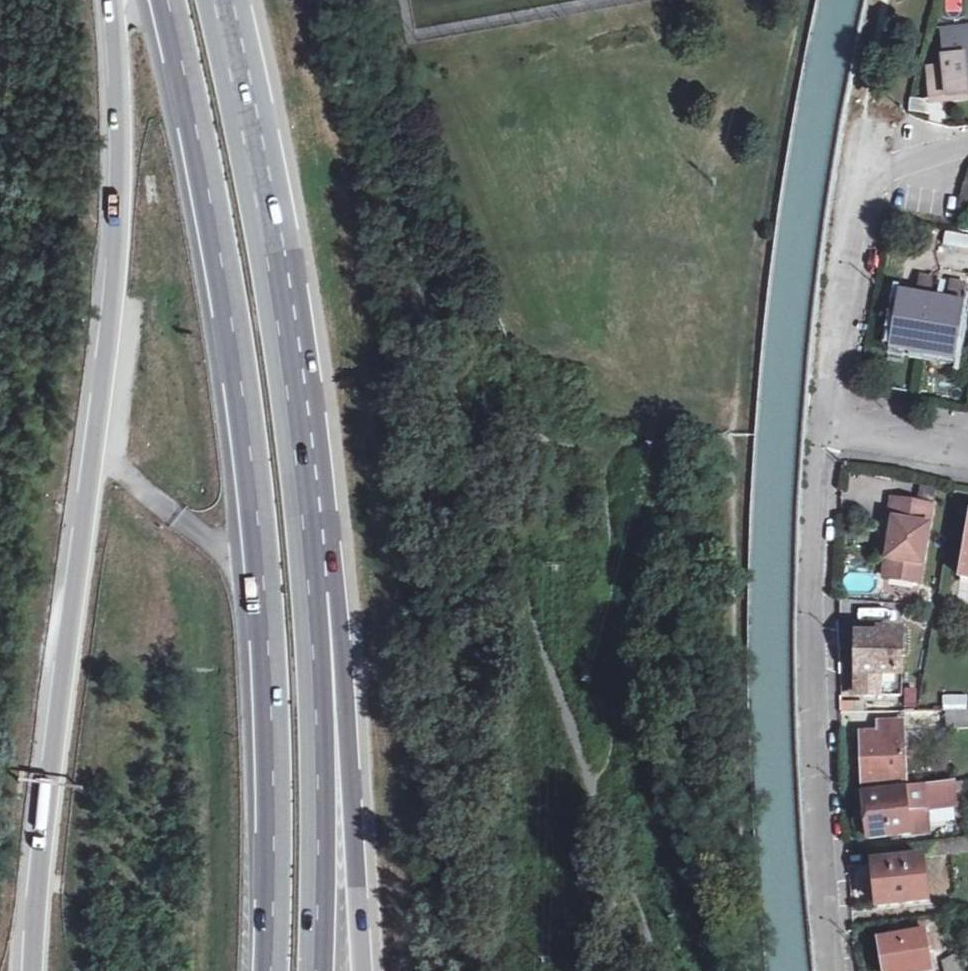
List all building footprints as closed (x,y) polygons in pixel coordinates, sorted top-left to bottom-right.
[(926,70),(930,100),(967,95),(967,91),(967,32),(947,35),(951,66),(926,70)] [(925,102),(910,101),(909,113),(930,115),(930,105),(925,102)] [(915,300),(899,296),(889,348),(921,354),(931,301),(936,280),(919,278),(915,300)] [(947,304),(931,301),(921,354),(951,360),(966,285),(952,283),(947,304)] [(924,502),(885,496),(882,516),(885,517),(882,536),(876,574),(912,580),(924,502)] [(964,528),(956,574),(967,576),(967,525),(964,528)] [(890,638),(853,638),(853,664),(853,698),(894,699),(894,684),(889,684),(891,679),(890,638)] [(941,694),(941,711),(967,711),(967,694),(941,694)] [(942,716),(943,732),(967,731),(967,714),(942,716)] [(900,788),(898,727),(878,728),(877,738),(861,739),(862,760),(863,790),(900,788)] [(951,807),(949,785),(901,791),(902,793),(862,799),(863,821),(865,842),(926,835),(925,811),(951,807)] [(940,843),(942,857),(967,854),(967,839),(940,843)] [(916,846),(868,851),(870,878),(873,908),(922,903),(916,846)] [(878,941),(881,960),(883,970),(929,970),(923,934),(878,941)] [(967,966),(961,953),(959,955),(964,968),(967,966)] [(959,955),(940,965),(942,970),(959,970),(964,968),(959,955)]
